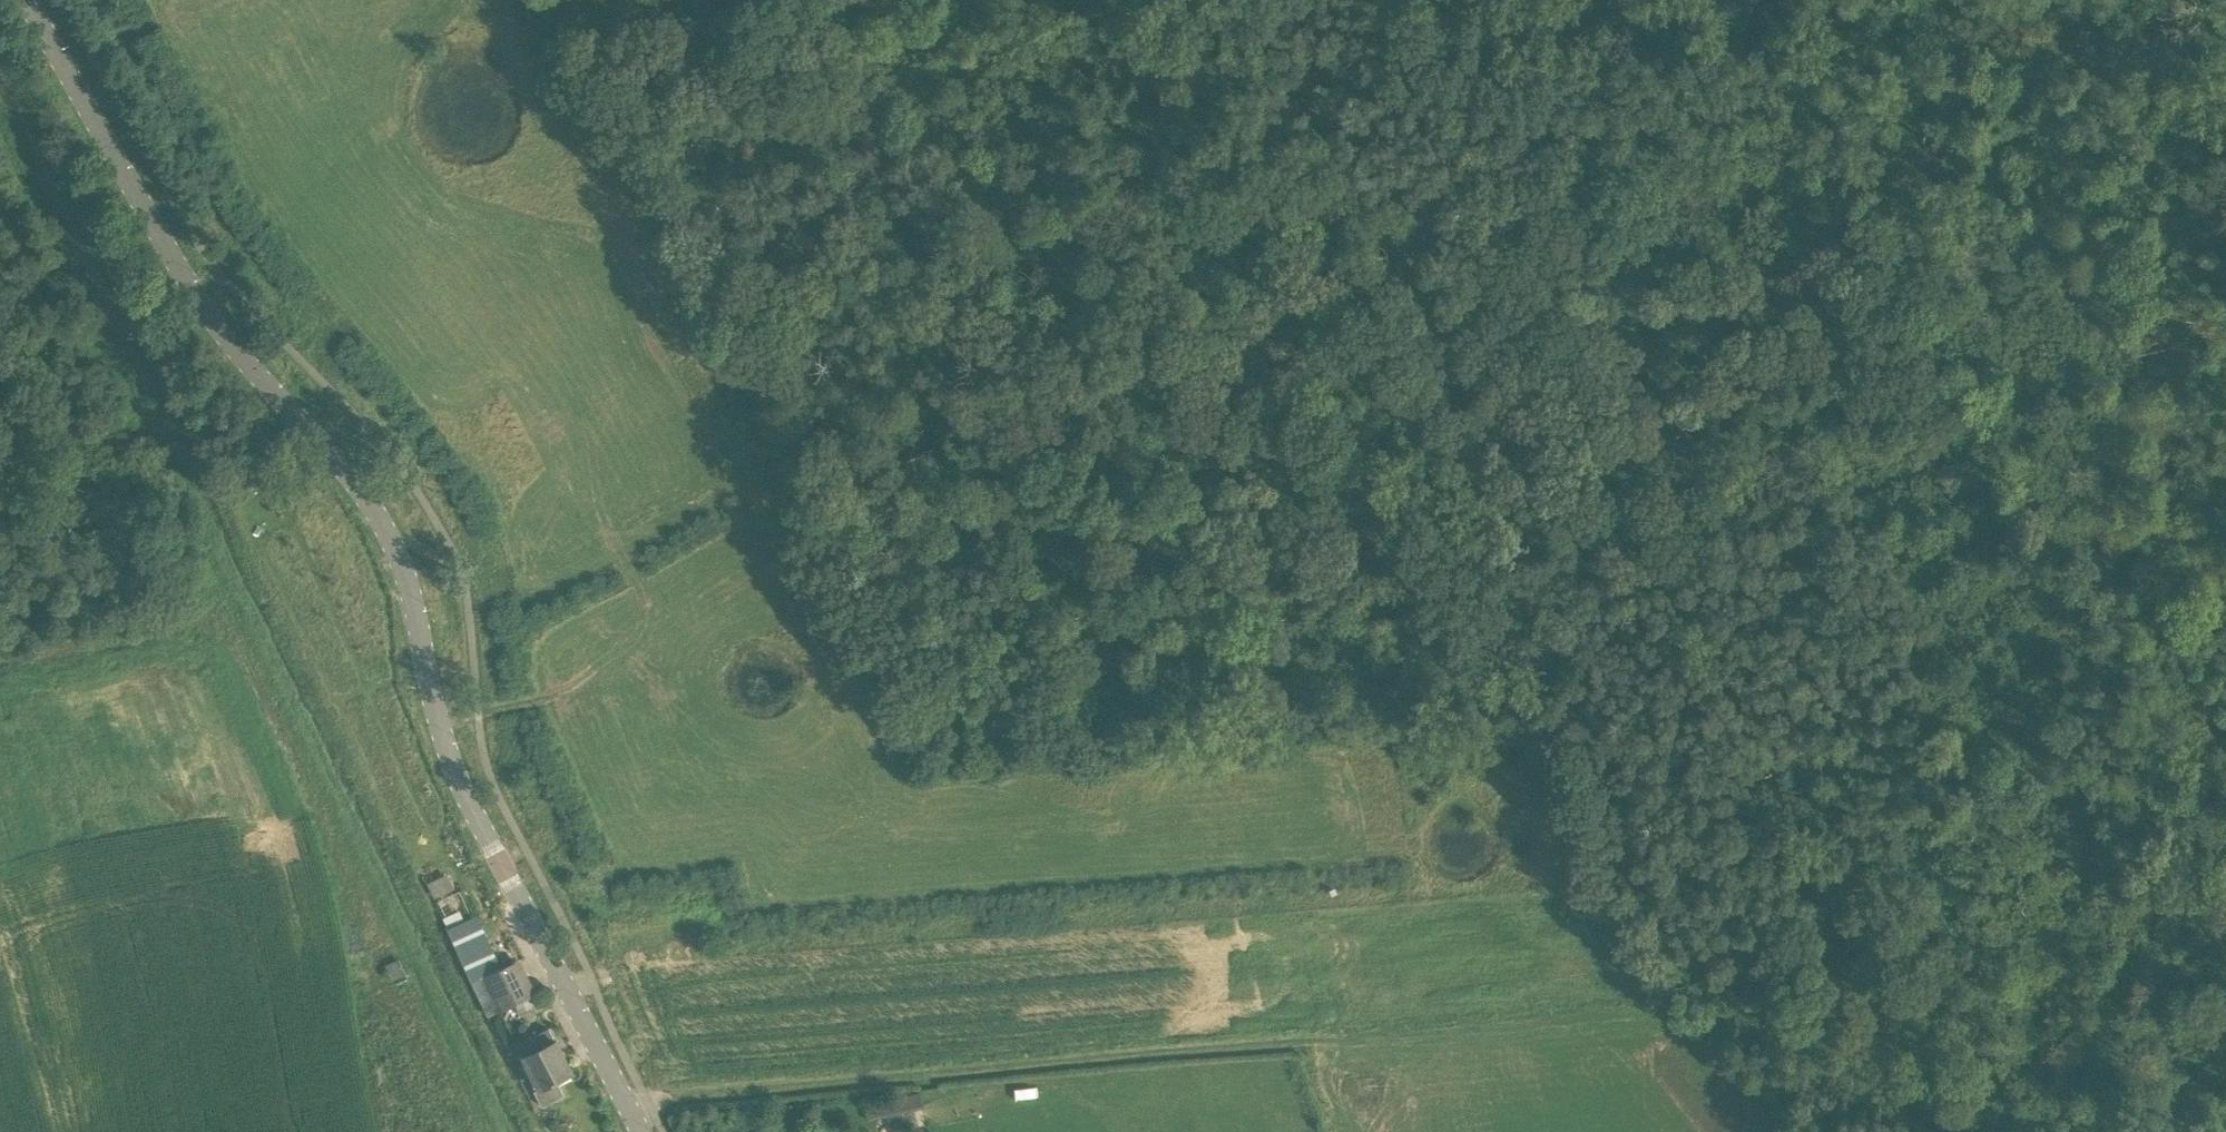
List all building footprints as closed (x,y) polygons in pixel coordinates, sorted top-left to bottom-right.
[(448,874),(428,884),(434,898),(455,888),(449,875),(448,874)] [(474,982),(498,970),(477,926),(453,937),(474,982)] [(474,982),(491,1015),(514,1004),(530,996),(533,995),(517,961),(498,970),(474,982)] [(535,1007),(530,996),(514,1004),(520,1015),(535,1007)] [(550,1029),(516,1046),(538,1090),(535,1092),(541,1105),(562,1095),(555,1082),(572,1073),(550,1029)] [(921,1092),(864,1105),(868,1121),(925,1108),(921,1092)]
